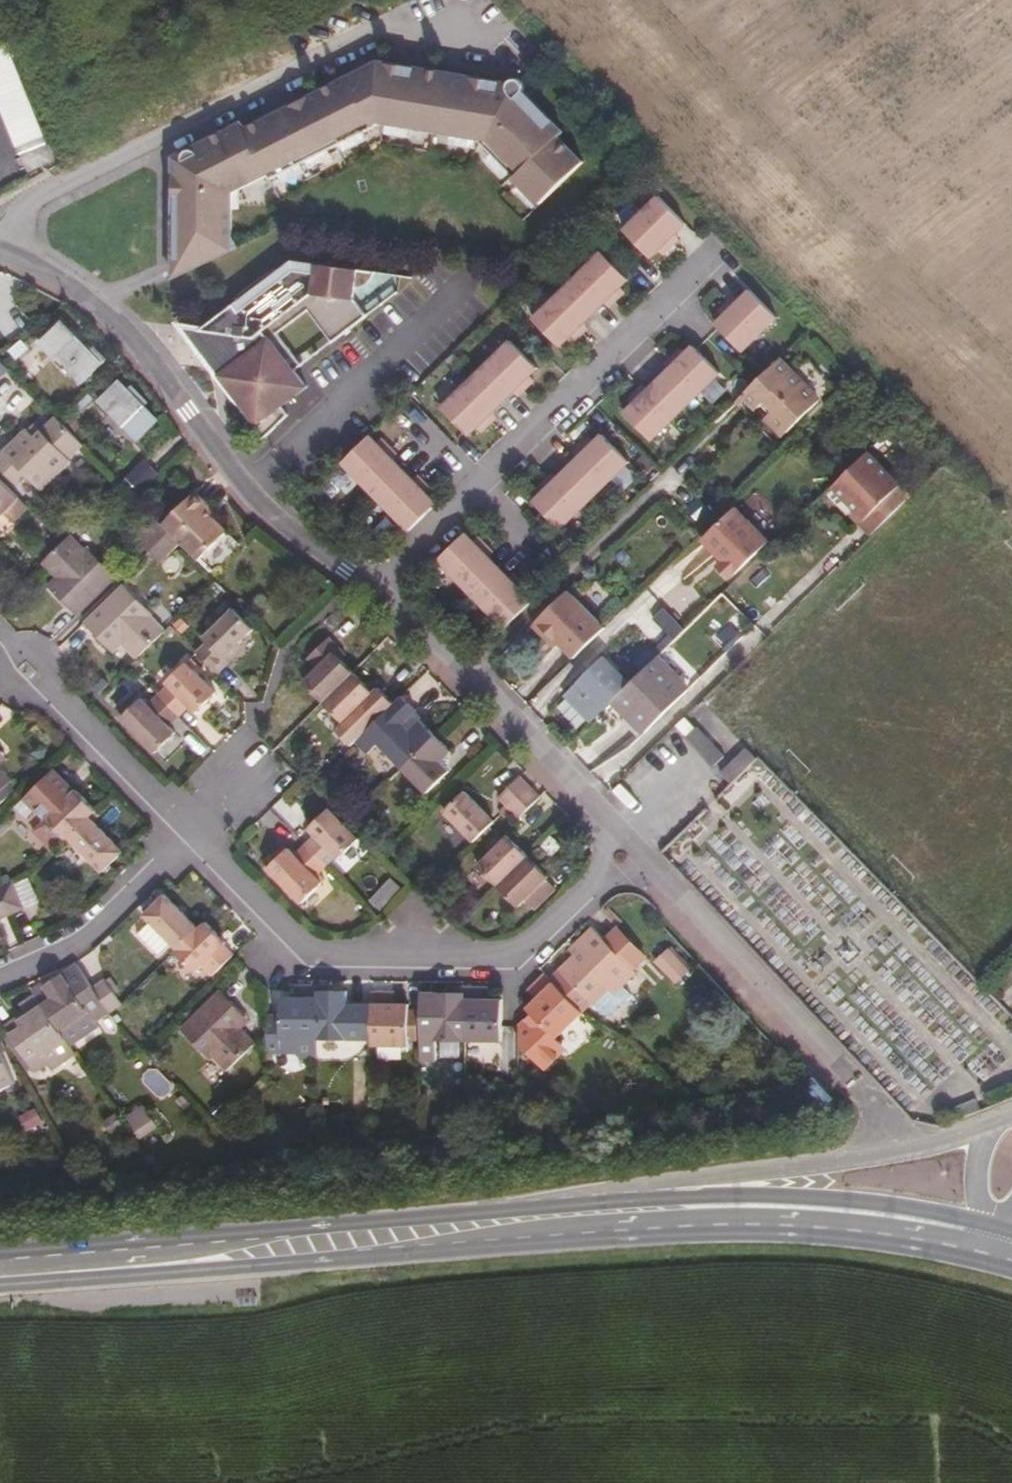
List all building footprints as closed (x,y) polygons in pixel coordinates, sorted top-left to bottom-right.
[(5,41),(0,43),(0,110),(16,148),(45,136),(5,41)] [(176,161),(175,285),(238,246),(234,239),(235,195),(272,177),(274,181),(381,127),(482,145),(543,207),(588,164),(562,136),(564,134),(525,94),(526,86),(523,84),(520,83),(516,83),(513,85),(510,90),(505,86),(385,65),(378,65),(372,66),(367,68),(362,71),(353,78),(274,113),(276,118),(247,131),(245,127),(206,143),(210,151),(201,155),(197,152),(193,151),(190,152),(188,154),(186,156),(185,162),(181,164),(176,161)] [(16,148),(27,177),(59,163),(45,136),(16,148)] [(661,201),(626,235),(653,262),(662,254),(666,259),(677,249),(672,244),(677,239),(688,229),(661,201)] [(672,244),(677,249),(682,244),(677,239),(672,244)] [(631,284),(604,256),(535,323),(561,351),(570,343),(575,348),(585,337),(580,333),(585,328),(607,307),(612,302),(617,307),(627,297),(622,292),(631,284)] [(242,302),(202,331),(221,334),(227,372),(222,376),(234,393),(235,392),(239,399),(235,402),(263,441),(288,417),(283,408),(308,389),(296,373),(303,367),(280,335),(310,313),(334,345),(369,320),(356,302),(357,291),(368,289),(370,287),(372,286),(375,280),(376,275),(295,263),(279,274),(278,272),(279,272),(278,271),(266,278),(256,285),(239,300),(239,301),(240,300),(242,302)] [(726,321),(717,329),(744,357),(779,323),(753,296),(742,306),(737,311),(732,306),(721,316),(726,321)] [(737,301),(732,306),(737,311),(742,306),(737,301)] [(612,312),(617,307),(612,302),(607,307),(612,312)] [(60,323),(37,344),(78,384),(104,359),(92,346),(87,350),(60,323)] [(580,333),(585,337),(590,333),(585,328),(580,333)] [(221,334),(202,331),(187,329),(222,376),(227,372),(221,334)] [(539,373),(512,345),(443,411),(470,439),(478,431),(483,436),(493,426),(488,421),(493,416),(515,395),(520,390),(525,395),(535,385),(531,380),(539,373)] [(721,378),(695,351),(686,359),(682,355),(671,365),(676,369),(671,374),(650,395),(645,399),(640,395),(629,405),(634,410),(626,418),(652,445),(721,378)] [(676,369),(671,365),(666,369),(671,374),(676,369)] [(820,407),(782,366),(744,402),(762,418),(770,412),(778,419),(773,423),(786,437),(820,407)] [(142,407),(119,384),(99,403),(121,426),(142,407)] [(520,400),(525,395),(520,390),(515,395),(520,400)] [(645,390),(640,395),(645,399),(650,395),(645,390)] [(488,421),(493,426),(498,421),(493,416),(488,421)] [(61,423),(60,421),(45,435),(40,440),(30,430),(0,459),(0,469),(19,489),(30,480),(44,494),(75,465),(73,464),(87,450),(61,423)] [(40,440),(45,435),(35,426),(30,430),(40,440)] [(370,438),(343,464),(409,533),(437,507),(429,499),(434,494),(425,485),(420,489),(415,485),(393,462),(389,457),(393,452),(383,442),(378,446),(370,438)] [(630,467),(603,439),(594,447),(590,443),(579,453),(584,458),(579,462),(558,483),(553,488),(548,483),(537,493),(542,498),(534,506),(561,534),(630,467)] [(398,457),(393,452),(389,457),(393,462),(398,457)] [(584,458),(579,453),(575,458),(579,462),(584,458)] [(913,500),(869,455),(834,489),(859,514),(854,518),(874,538),(913,500)] [(148,464),(130,481),(140,492),(158,474),(148,464)] [(2,521),(24,501),(0,476),(0,523),(2,521)] [(553,478),(548,483),(553,488),(558,483),(553,478)] [(420,480),(415,485),(420,489),(425,485),(420,480)] [(201,498),(167,531),(172,536),(186,548),(202,567),(231,538),(216,522),(209,514),(214,511),(201,498)] [(735,500),(697,540),(735,575),(772,534),(735,500)] [(33,511),(24,501),(2,521),(11,531),(33,511)] [(221,518),(214,511),(209,514),(216,522),(221,518)] [(167,531),(162,526),(143,544),(153,554),(172,536),(167,531)] [(172,536),(153,554),(166,566),(186,548),(172,536)] [(465,537),(437,564),(503,631),(531,605),(523,597),(528,592),(518,581),(513,586),(508,581),(488,561),(484,556),(489,551),(478,540),(473,545),(465,537)] [(87,551),(73,538),(66,545),(42,568),(56,583),(63,590),(57,596),(80,620),(119,580),(89,550),(87,551)] [(493,556),(489,551),(484,556),(488,561),(493,556)] [(513,577),(508,581),(513,586),(518,581),(513,577)] [(659,598),(680,623),(703,605),(682,580),(659,598)] [(49,589),(57,596),(63,590),(56,583),(49,589)] [(137,662),(169,631),(154,619),(156,617),(127,588),(88,627),(111,649),(118,643),(124,649),(137,662)] [(557,644),(572,659),(603,629),(569,594),(531,628),(546,643),(551,638),(557,644)] [(670,637),(682,628),(666,607),(654,616),(670,637)] [(198,652),(221,675),(242,655),(238,650),(255,634),(232,612),(204,639),(208,644),(198,652)] [(336,617),(325,627),(333,634),(343,625),(336,617)] [(552,649),(557,644),(551,638),(546,643),(552,649)] [(306,683),(327,705),(357,677),(344,663),(337,655),(343,650),(332,640),(310,660),(320,671),(306,683)] [(118,643),(111,649),(117,656),(124,649),(118,643)] [(350,658),(343,650),(337,655),(344,663),(350,658)] [(189,662),(194,667),(197,664),(192,658),(189,662)] [(564,699),(590,726),(611,705),(629,688),(603,661),(564,699)] [(161,694),(183,716),(192,707),(196,712),(218,692),(194,667),(189,662),(168,681),(170,685),(161,694)] [(686,695),(654,663),(652,666),(629,688),(611,705),(642,736),(686,695)] [(357,677),(327,705),(346,725),(359,713),(369,722),(391,700),(381,690),(375,695),(367,687),(357,677)] [(375,695),(381,690),(373,682),(367,687),(375,695)] [(172,727),(183,716),(161,694),(151,704),(144,698),(124,717),(156,751),(176,732),(172,727)] [(406,770),(439,738),(423,721),(413,731),(407,726),(417,714),(419,712),(408,698),(360,744),(371,756),(382,745),(406,770)] [(423,721),(417,714),(407,726),(413,731),(423,721)] [(456,754),(439,738),(406,770),(431,796),(454,773),(445,763),(456,754)] [(18,797),(12,791),(16,787),(0,771),(0,814),(18,797)] [(531,793),(533,791),(522,781),(501,801),(512,812),(531,793)] [(93,821),(100,814),(80,793),(76,797),(66,786),(46,805),(56,815),(36,834),(56,855),(72,840),(93,821)] [(541,802),(531,793),(512,812),(510,813),(520,822),(541,802)] [(437,826),(466,856),(497,827),(467,797),(437,826)] [(318,836),(307,846),(328,867),(338,857),(340,860),(362,841),(333,810),(311,830),(318,836)] [(124,854),(93,821),(72,840),(103,873),(124,854)] [(479,871),(499,891),(530,862),(510,842),(479,871)] [(328,867),(307,846),(297,856),(291,850),(269,870),(300,905),(324,884),(318,876),(328,867)] [(530,862),(499,891),(518,911),(525,905),(535,913),(555,894),(546,884),(549,882),(530,862)] [(27,879),(17,883),(26,906),(36,902),(27,879)] [(1,888),(13,915),(27,910),(15,883),(1,888)] [(13,915),(1,888),(0,888),(0,921),(13,915)] [(385,891),(375,900),(384,910),(395,901),(385,891)] [(179,951),(200,929),(167,896),(146,915),(154,924),(141,936),(161,958),(174,946),(179,951)] [(206,922),(200,929),(179,951),(176,953),(195,972),(200,967),(210,977),(233,956),(223,946),(226,943),(206,922)] [(597,931),(585,942),(590,947),(578,958),(561,974),(594,1009),(610,993),(616,998),(625,990),(640,975),(637,972),(651,960),(623,931),(609,944),(597,931)] [(590,947),(585,942),(572,953),(578,958),(590,947)] [(673,953),(660,964),(680,985),(692,974),(673,953)] [(98,1023),(114,1014),(96,988),(80,966),(48,987),(56,998),(44,1005),(62,1032),(90,1014),(98,1023)] [(585,1014),(548,976),(540,984),(537,986),(546,997),(540,1002),(531,1010),(536,1017),(557,1040),(585,1014)] [(114,1014),(125,1006),(106,980),(96,988),(114,1014)] [(245,1018),(215,985),(177,1023),(211,1059),(214,1057),(230,1073),(258,1047),(243,1030),(237,1024),(245,1018)] [(546,997),(537,986),(531,991),(540,1002),(546,997)] [(425,1043),(466,1043),(467,989),(459,990),(458,995),(440,995),(439,1014),(426,1014),(425,1043)] [(498,1043),(498,1028),(498,1001),(490,1001),(489,990),(483,990),(467,989),(466,1043),(498,1043)] [(284,1016),(271,1017),(270,1057),(283,1057),(284,1042),(320,1043),(320,990),(297,990),(297,998),(284,998),(284,1016)] [(320,990),(320,1043),(364,1043),(366,1014),(349,1013),(349,996),(328,996),(329,990),(320,990)] [(610,993),(594,1009),(603,1017),(610,1018),(633,997),(625,990),(616,998),(610,993)] [(425,993),(426,1014),(439,1014),(440,995),(440,992),(425,993)] [(78,1056),(62,1032),(44,1005),(36,994),(23,1003),(31,1016),(20,1022),(24,1028),(15,1034),(37,1071),(48,1064),(53,1072),(78,1056)] [(376,996),(375,1049),(415,1050),(415,1043),(422,1043),(422,1014),(414,1014),(414,1007),(400,1007),(391,1007),(391,995),(376,996)] [(400,995),(391,995),(391,1007),(400,1007),(400,995)] [(561,1045),(557,1040),(536,1017),(522,1029),(522,1048),(547,1072),(561,1058),(561,1045)] [(251,1023),(245,1018),(237,1024),(243,1030),(251,1023)] [(830,1113),(845,1102),(829,1081),(814,1093),(830,1113)] [(160,1133),(148,1116),(133,1126),(145,1142),(160,1133)] [(118,1133),(127,1128),(122,1120),(113,1125),(118,1133)] [(45,1130),(37,1133),(42,1141),(49,1138),(45,1130)]
